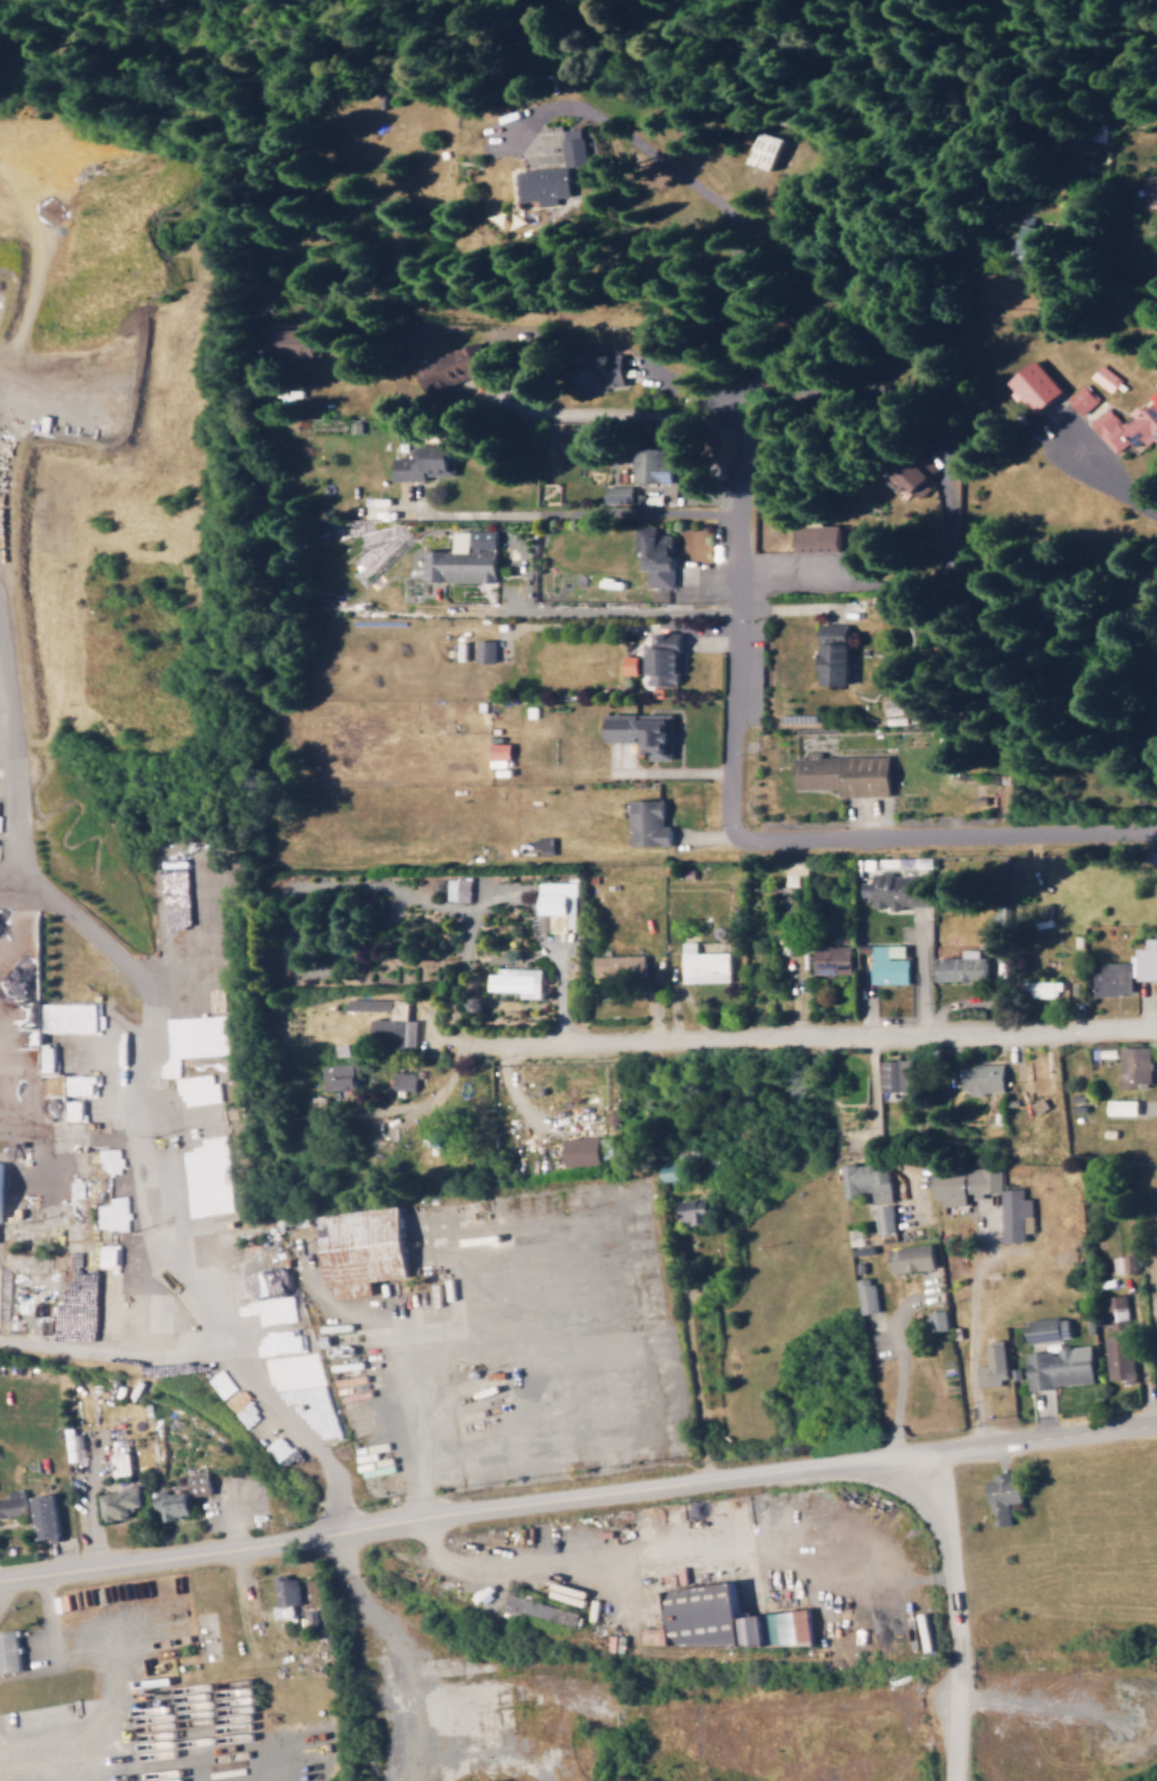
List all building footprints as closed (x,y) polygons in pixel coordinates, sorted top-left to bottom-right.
[(521,201),(541,199),(541,206),(560,204),(560,197),(572,196),(569,166),(588,164),(585,127),(563,129),(566,166),(519,171),(521,201)] [(770,169),(780,138),(756,130),(746,161),(770,169)] [(1146,176),(1146,202),(1156,202),(1156,175),(1146,176)] [(315,328),(276,328),(277,357),(316,356),(315,328)] [(428,394),(479,372),(468,345),(416,367),(428,394)] [(1010,382),(1040,414),(1066,389),(1036,357),(1010,382)] [(1092,376),(1114,391),(1123,378),(1102,363),(1092,376)] [(1100,400),(1085,384),(1069,399),(1085,414),(1100,400)] [(1120,453),(1132,441),(1141,449),(1154,436),(1156,439),(1156,389),(1124,421),(1109,406),(1091,423),(1120,453)] [(426,480),(426,475),(455,475),(455,445),(414,445),(414,457),(395,457),(394,480),(426,480)] [(666,462),(666,448),(636,447),(635,481),(675,482),(675,462),(666,462)] [(909,497),(915,491),(921,498),(936,484),(910,454),(888,473),(909,497)] [(962,522),(961,480),(947,480),(948,522),(962,522)] [(606,486),(606,503),(634,503),(633,485),(606,486)] [(649,586),(674,586),(675,553),(673,553),(673,533),(657,533),(657,524),(636,524),(636,550),(643,550),(643,570),(649,570),(649,586)] [(797,551),(841,550),(840,525),(796,526),(797,551)] [(498,530),(454,529),(454,550),(424,549),(423,580),(496,581),(498,530)] [(659,621),(660,632),(653,632),(653,644),(645,644),(646,674),(650,674),(651,686),(680,685),(679,632),(676,632),(676,621),(659,621)] [(848,685),(849,623),(821,623),(820,684),(848,685)] [(498,639),(477,639),(478,661),(498,661),(498,639)] [(639,674),(639,655),(625,655),(624,674),(639,674)] [(905,713),(903,697),(885,699),(887,715),(905,713)] [(673,758),(674,713),(640,713),(640,714),(606,713),(606,740),(640,741),(640,757),(673,758)] [(512,759),(512,743),(491,742),(491,758),(512,759)] [(823,756),(823,755),(799,755),(799,789),(842,788),(842,796),(891,795),(890,755),(823,756)] [(665,825),(665,799),(631,799),(632,845),(672,845),(672,825),(665,825)] [(555,837),(536,838),(536,853),(555,852),(555,837)] [(168,940),(223,933),(218,900),(234,897),(228,850),(211,852),(209,838),(191,841),(198,889),(187,890),(181,842),(155,846),(168,940)] [(931,905),(930,873),(874,874),(874,878),(863,878),(864,896),(876,895),(876,908),(904,907),(904,905),(931,905)] [(472,901),(473,879),(450,878),(449,900),(472,901)] [(784,943),(804,943),(804,917),(784,917),(784,943)] [(732,951),(698,952),(698,941),(684,941),(684,982),(732,982),(732,951)] [(909,984),(910,958),(907,958),(907,945),(873,944),(872,983),(909,984)] [(853,945),(814,945),(815,974),(853,973),(853,945)] [(1136,945),(1136,979),(1156,979),(1156,945),(1136,945)] [(985,980),(985,949),(964,950),(964,957),(936,957),(936,981),(985,980)] [(595,956),(596,976),(647,975),(646,955),(595,956)] [(1104,962),(1104,972),(1097,971),(1097,994),(1134,995),(1134,962),(1104,962)] [(521,991),(521,997),(541,998),(542,969),(490,968),(490,990),(521,991)] [(1064,980),(1029,981),(1030,996),(1064,995),(1064,980)] [(408,1000),(361,999),(361,1009),(393,1010),(393,1018),(373,1018),(373,1048),(418,1049),(418,1019),(408,1019),(408,1000)] [(99,1032),(98,1001),(79,1001),(79,1009),(63,1009),(64,1032),(99,1032)] [(1152,1046),(1121,1047),(1122,1087),(1140,1087),(1139,1081),(1153,1081),(1152,1046)] [(882,1060),(883,1091),(912,1090),(911,1059),(882,1060)] [(324,1064),(325,1089),(356,1088),(355,1063),(324,1064)] [(1005,1064),(962,1065),(963,1089),(985,1088),(985,1093),(1005,1092),(1005,1064)] [(395,1089),(417,1090),(418,1073),(396,1072),(395,1089)] [(43,1076),(44,1094),(64,1094),(63,1075),(43,1076)] [(112,1076),(73,1076),(74,1101),(113,1100),(112,1076)] [(1139,1099),(1109,1099),(1109,1115),(1139,1115),(1139,1099)] [(207,1104),(210,1120),(224,1117),(221,1101),(207,1104)] [(229,1167),(228,1143),(226,1143),(225,1128),(184,1130),(186,1168),(229,1167)] [(600,1137),(565,1138),(566,1166),(601,1165),(600,1137)] [(602,1158),(613,1157),(613,1137),(601,1138),(602,1158)] [(846,1196),(873,1193),(874,1204),(893,1202),(889,1166),(873,1169),(873,1162),(842,1166),(846,1196)] [(970,1203),(970,1198),(984,1198),(984,1192),(1003,1192),(1003,1169),(935,1170),(935,1204),(970,1203)] [(194,1215),(234,1209),(230,1179),(212,1181),(214,1193),(191,1196),(194,1215)] [(1034,1232),(1033,1198),(1024,1198),(1024,1188),(1002,1189),(1004,1242),(1026,1241),(1026,1232),(1034,1232)] [(679,1199),(680,1221),(691,1220),(691,1224),(708,1223),(706,1198),(679,1199)] [(126,1228),(125,1216),(118,1216),(117,1205),(108,1205),(108,1216),(100,1216),(100,1229),(126,1228)] [(876,1206),(878,1234),(896,1233),(894,1205),(876,1206)] [(319,1214),(327,1286),(337,1286),(338,1299),(374,1296),(372,1281),(407,1277),(400,1206),(319,1214)] [(90,1269),(102,1269),(101,1242),(89,1242),(90,1269)] [(99,1343),(100,1305),(117,1306),(119,1244),(103,1243),(102,1271),(85,1270),(84,1313),(70,1313),(69,1342),(99,1343)] [(889,1248),(891,1273),(935,1269),(933,1244),(889,1248)] [(1114,1257),(1116,1274),(1132,1272),(1130,1255),(1114,1257)] [(858,1279),(864,1314),(880,1311),(874,1277),(858,1279)] [(170,1293),(126,1292),(125,1323),(170,1324),(170,1293)] [(1112,1330),(1131,1328),(1127,1294),(1108,1296),(1112,1330)] [(295,1319),(293,1300),(234,1308),(237,1326),(295,1319)] [(931,1331),(949,1330),(947,1310),(929,1311),(931,1331)] [(1072,1338),(1069,1317),(1026,1321),(1028,1343),(1072,1338)] [(1111,1380),(1136,1377),(1131,1333),(1105,1336),(1111,1380)] [(271,1353),(284,1352),(284,1348),(277,1349),(276,1337),(259,1339),(260,1354),(266,1353),(265,1342),(270,1342),(271,1353)] [(1008,1383),(1006,1341),(988,1342),(989,1365),(978,1365),(978,1384),(1008,1383)] [(1095,1384),(1092,1346),(1056,1348),(1057,1350),(1028,1352),(1030,1388),(1095,1384)] [(303,1447),(290,1433),(270,1452),(283,1465),(303,1447)] [(188,1475),(190,1490),(155,1494),(158,1520),(191,1516),(189,1497),(213,1494),(210,1472),(188,1475)] [(232,1472),(216,1474),(218,1491),(234,1490),(232,1472)] [(1021,1502),(1018,1473),(989,1476),(995,1527),(1012,1525),(1010,1503),(1021,1502)] [(240,1480),(238,1497),(255,1498),(257,1481),(240,1480)] [(0,1499),(0,1519),(29,1515),(26,1489),(10,1490),(11,1497),(0,1499)] [(132,1518),(131,1507),(143,1506),(142,1489),(102,1492),(104,1520),(132,1518)] [(33,1495),(35,1540),(59,1539),(57,1494),(33,1495)] [(301,1604),(298,1576),(275,1579),(278,1607),(301,1604)] [(665,1588),(667,1627),(643,1629),(644,1649),(812,1641),(811,1612),(737,1615),(735,1584),(665,1588)] [(583,1615),(507,1592),(503,1607),(579,1629),(583,1615)] [(17,1629),(0,1632),(0,1674),(23,1671),(17,1629)]
